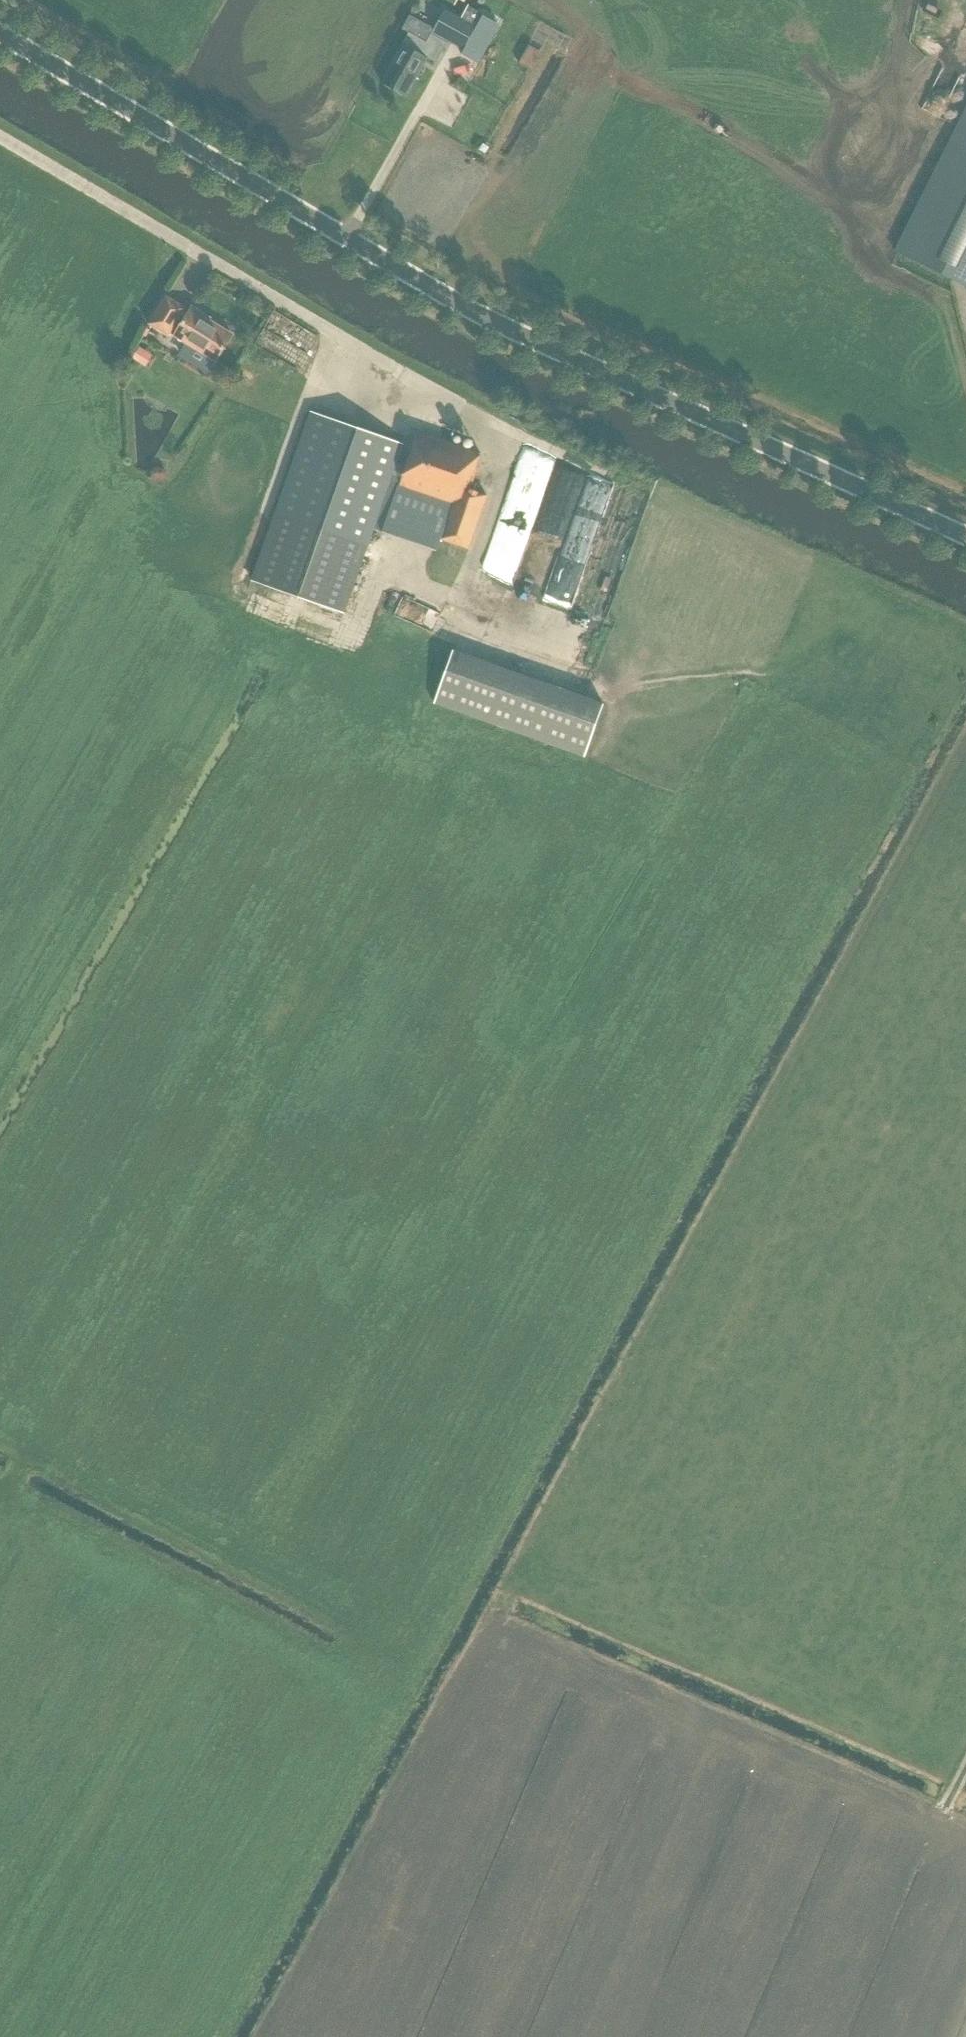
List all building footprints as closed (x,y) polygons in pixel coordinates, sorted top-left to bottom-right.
[(404,44),(382,83),(406,96),(434,46),(440,36),(466,51),(467,48),(480,56),(498,23),(483,15),(476,26),(448,11),(430,43),(410,32),(403,43),(404,44)] [(898,253),(965,286),(965,115),(898,253)] [(208,320),(210,317),(192,306),(174,335),(216,361),(233,334),(208,320)] [(436,553),(437,549),(440,540),(468,550),(486,499),(469,493),(476,471),(475,471),(481,453),(418,432),(406,469),(396,466),(400,454),(404,444),(311,411),(296,454),(274,515),(252,580),(344,612),(373,530),(436,553)] [(582,501),(607,509),(616,482),(556,463),(541,511),(575,522),(582,501)] [(453,646),(433,702),(584,756),(604,700),(453,646)]
